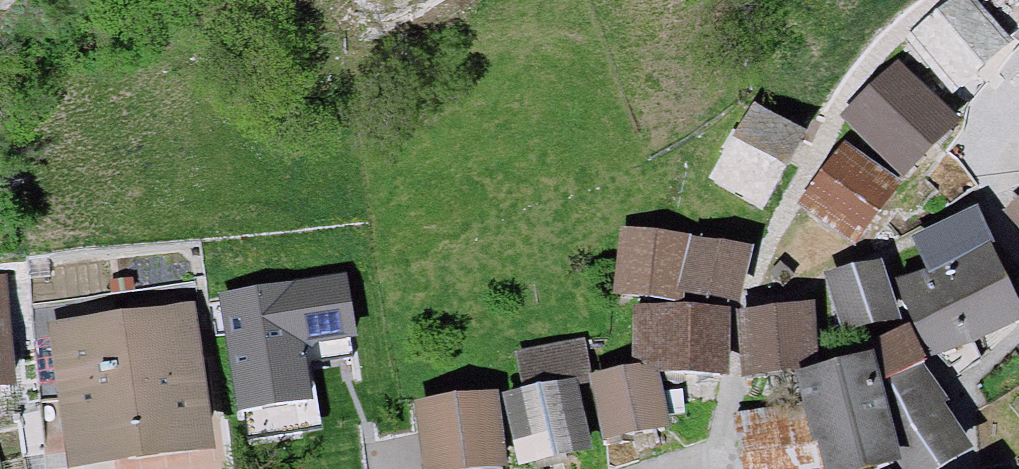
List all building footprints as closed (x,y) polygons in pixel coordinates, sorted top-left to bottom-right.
[(976,103),(1018,64),(1018,36),(990,4),(933,57),(976,103)] [(915,63),(868,110),(938,180),(985,133),(915,63)] [(760,119),(721,185),(780,220),(819,155),(760,119)] [(871,151),(819,208),(874,258),(926,201),(871,151)] [(714,245),(642,237),(637,301),(708,305),(714,245)] [(757,249),(714,245),(708,305),(751,309),(757,249)] [(1018,322),(1018,306),(992,250),(921,280),(957,362),(1018,322)] [(906,274),(847,295),(866,347),(925,326),(906,274)] [(3,291),(0,291),(0,409),(10,409),(3,291)] [(339,297),(212,314),(227,435),(304,426),(297,372),(348,365),(339,297)] [(835,370),(832,312),(760,317),(764,374),(835,370)] [(757,323),(651,315),(647,371),(753,380),(757,323)] [(41,343),(57,468),(204,468),(186,325),(41,343)] [(602,340),(526,357),(535,395),(609,378),(602,340)] [(834,382),(860,468),(942,468),(946,468),(913,358),(834,382)] [(647,371),(609,378),(624,448),(695,433),(680,363),(647,371)] [(493,414),(505,468),(575,468),(587,466),(571,396),(493,414)] [(401,422),(407,468),(497,468),(489,410),(401,422)]
